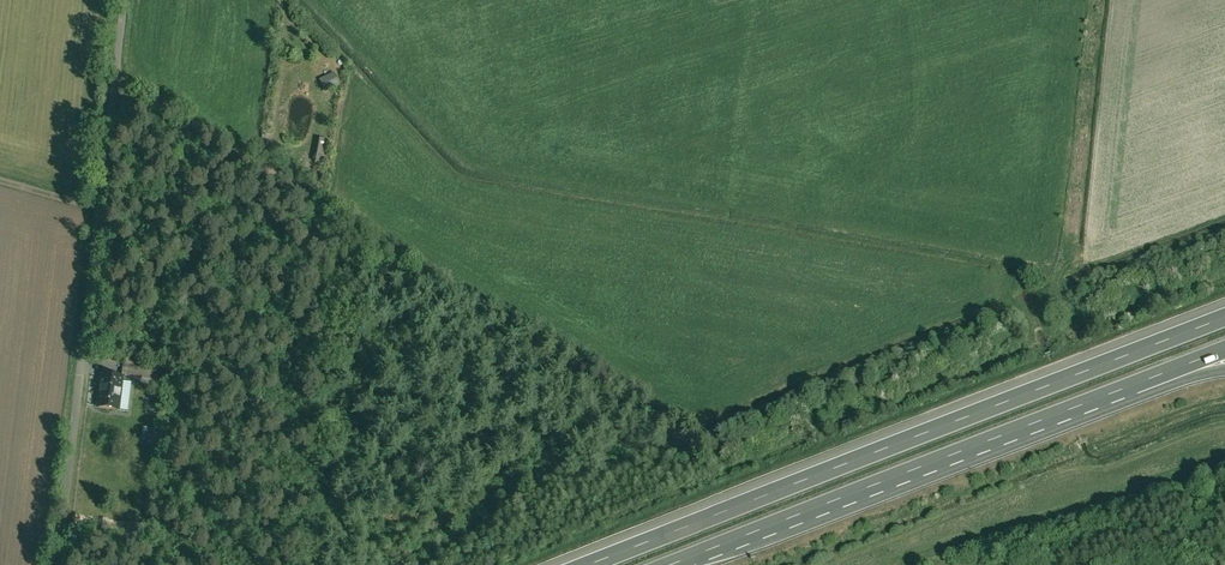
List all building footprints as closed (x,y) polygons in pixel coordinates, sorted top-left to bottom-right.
[(338,75),(321,82),(328,97),(341,91),(344,89),(338,75)] [(331,144),(322,142),(318,166),(327,167),(331,144)] [(160,374),(145,373),(139,372),(139,369),(125,368),(125,378),(144,379),(144,383),(159,384),(160,374)] [(126,380),(103,377),(99,410),(122,413),(122,411),(129,411),(131,395),(129,395),(130,384),(125,384),(126,380)]
